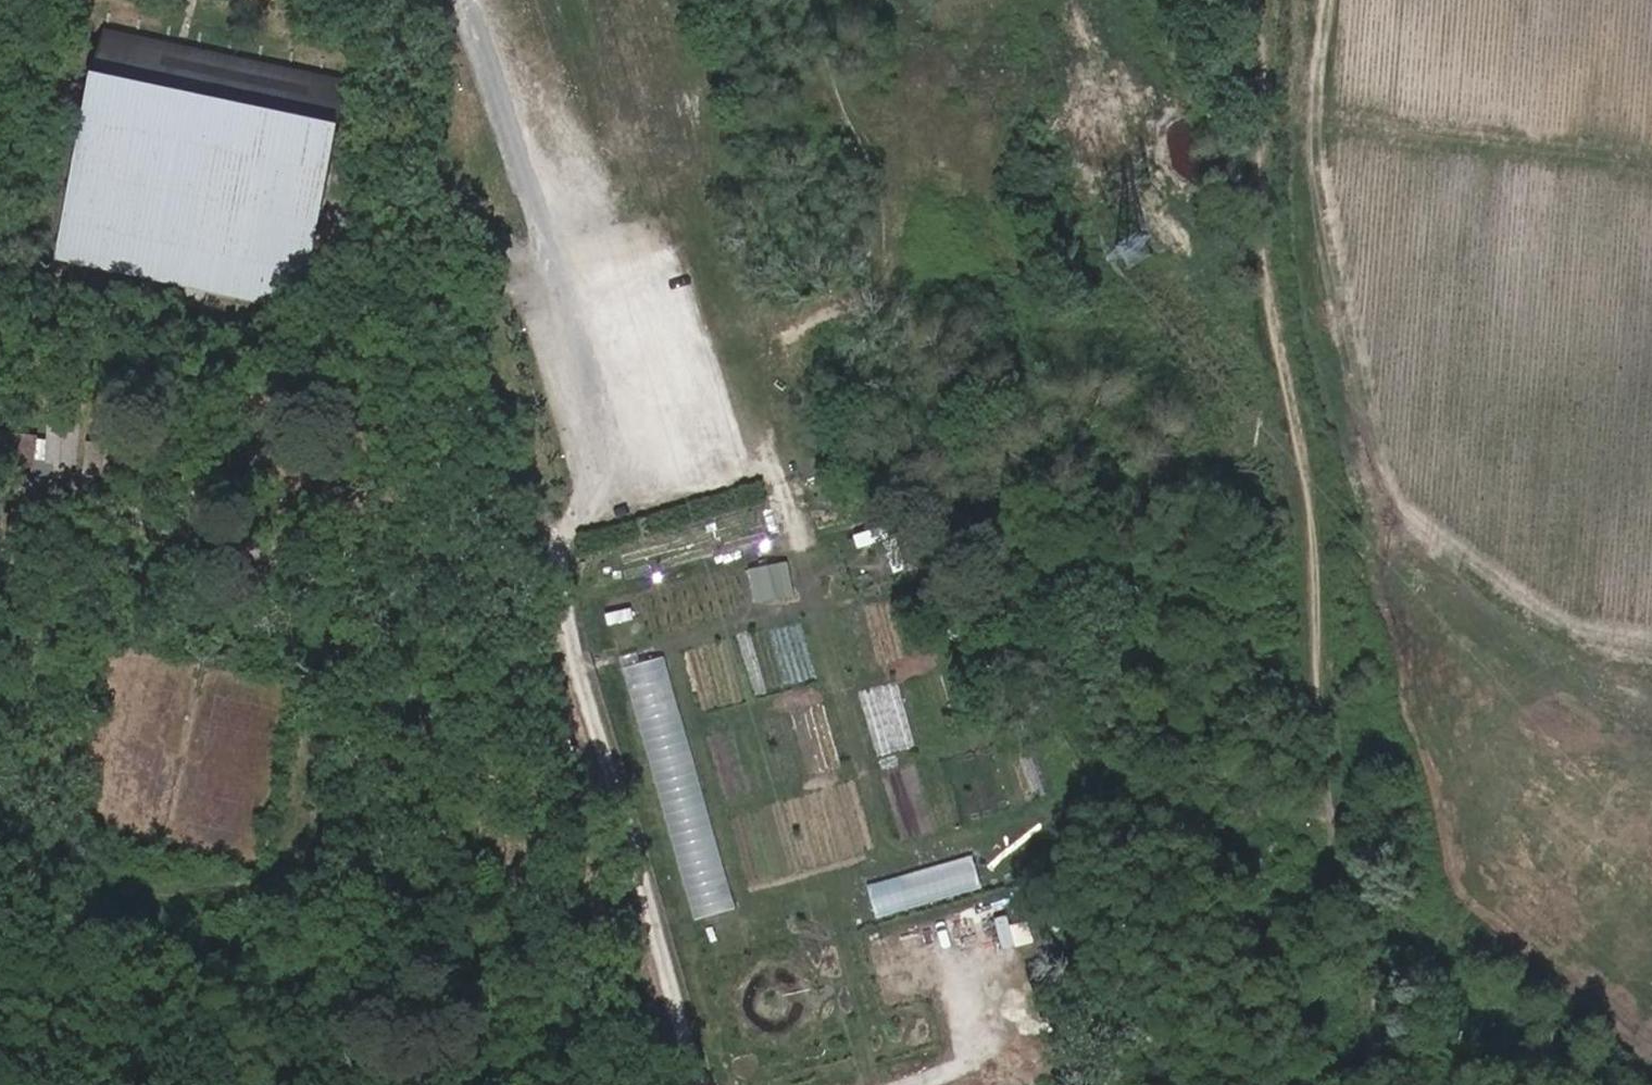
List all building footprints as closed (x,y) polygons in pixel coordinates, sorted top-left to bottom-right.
[(57,260),(306,314),(347,129),(104,76),(98,75),(57,260)] [(82,422),(48,420),(44,478),(78,480),(82,422)] [(37,475),(40,431),(0,428),(0,472),(37,475)] [(131,447),(86,442),(83,475),(128,480),(131,447)] [(790,557),(753,566),(761,599),(797,590),(790,557)] [(698,915),(734,906),(710,807),(673,816),(698,915)]
